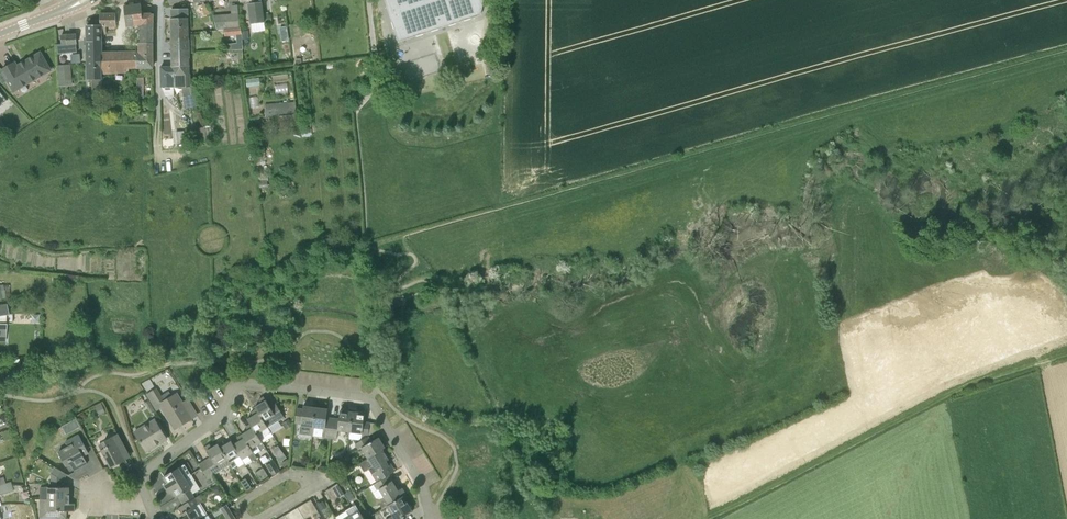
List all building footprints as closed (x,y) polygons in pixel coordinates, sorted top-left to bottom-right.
[(398,41),(479,15),(483,0),(384,0),(398,41)] [(262,2),(252,3),(248,4),(250,24),(265,23),(262,2)] [(136,15),(142,14),(142,4),(125,6),(127,26),(136,25),(135,15),(136,15)] [(209,11),(208,4),(197,6),(198,13),(209,11)] [(189,18),(189,9),(183,9),(172,9),(172,18),(189,18)] [(106,34),(106,25),(116,25),(116,14),(100,14),(100,25),(101,25),(101,34),(106,34)] [(136,15),(136,25),(140,25),(153,24),(153,14),(142,14),(136,15)] [(218,29),(226,28),(241,27),(239,14),(214,15),(218,29)] [(264,15),(265,23),(272,22),(271,14),(264,15)] [(173,41),(190,40),(189,18),(172,18),(173,41)] [(153,24),(140,25),(140,43),(153,44),(153,24)] [(87,43),(101,43),(101,34),(101,25),(100,25),(87,25),(87,37),(87,43)] [(289,40),(287,26),(280,27),(282,41),(289,40)] [(225,36),(237,34),(242,34),(242,31),(242,27),(226,29),(225,29),(225,30),(225,36)] [(62,44),(77,44),(76,35),(67,35),(61,36),(62,44)] [(173,50),(190,50),(190,40),(173,41),(173,50)] [(87,52),(101,52),(101,43),(87,43),(87,52)] [(136,67),(142,67),(153,67),(153,44),(140,43),(139,43),(138,52),(136,52),(136,53),(136,67)] [(57,44),(57,54),(77,52),(77,44),(61,44),(57,44)] [(101,72),(101,52),(87,52),(87,80),(93,80),(101,80),(101,72)] [(128,67),(136,67),(136,53),(136,52),(101,52),(101,72),(127,72),(128,67)] [(41,53),(28,61),(38,78),(50,70),(41,53)] [(486,54),(486,74),(495,73),(495,54),(486,54)] [(174,67),(190,66),(190,57),(173,57),(174,67)] [(2,70),(14,91),(38,78),(28,61),(17,67),(15,63),(2,70)] [(71,65),(62,65),(58,66),(59,81),(72,80),(71,65)] [(174,87),(182,87),(184,96),(193,95),(191,87),(190,66),(174,67),(174,87)] [(161,87),(174,87),(174,67),(161,67),(161,87)] [(93,80),(93,81),(93,90),(102,90),(101,80),(93,80)] [(8,102),(0,91),(0,109),(8,102)] [(280,117),(296,115),(295,101),(288,102),(265,104),(267,118),(280,117)] [(197,134),(199,142),(207,140),(204,132),(197,134)] [(6,323),(5,323),(5,315),(8,314),(7,304),(0,305),(0,335),(6,335),(6,323)] [(188,400),(184,402),(178,392),(164,401),(157,387),(147,394),(157,412),(162,408),(175,429),(197,415),(188,400)] [(285,418),(282,413),(276,403),(270,407),(264,397),(259,400),(261,404),(256,407),(269,427),(285,418)] [(155,411),(149,401),(146,403),(152,413),(155,411)] [(106,412),(102,403),(95,406),(96,408),(99,416),(106,412)] [(312,435),(316,408),(303,406),(303,409),(297,408),(295,419),(295,424),(301,424),(301,426),(300,433),(312,435)] [(268,427),(269,427),(256,407),(255,408),(256,409),(251,412),(253,416),(247,420),(250,425),(260,439),(271,433),(268,427)] [(329,438),(332,418),(327,418),(328,409),(316,408),(312,435),(312,437),(329,438)] [(350,433),(353,412),(340,410),(339,419),(332,418),(329,438),(337,439),(338,431),(350,433)] [(355,444),(368,436),(370,423),(364,422),(365,413),(353,412),(350,433),(363,434),(363,439),(355,444)] [(66,435),(81,427),(76,419),(62,427),(66,435)] [(165,435),(159,426),(155,419),(134,431),(141,442),(146,451),(160,443),(158,439),(165,435)] [(293,426),(289,419),(282,424),(286,430),(293,426)] [(266,448),(260,439),(250,425),(246,427),(248,431),(243,434),(252,449),(258,446),(261,451),(266,448)] [(127,451),(122,441),(118,434),(103,442),(106,447),(101,450),(111,467),(124,460),(121,454),(127,451)] [(254,453),(252,449),(243,434),(237,438),(239,441),(234,445),(232,441),(231,441),(240,457),(243,460),(249,456),(252,461),(257,458),(254,453)] [(83,456),(88,453),(79,435),(65,441),(68,446),(58,452),(65,465),(70,463),(75,472),(81,469),(80,467),(87,463),(83,456)] [(368,459),(382,450),(385,448),(379,437),(372,442),(368,436),(355,444),(358,450),(361,448),(368,459)] [(240,457),(231,441),(226,445),(223,441),(218,444),(231,465),(232,468),(237,465),(234,460),(240,457)] [(220,471),(231,465),(218,444),(212,448),(210,444),(205,448),(210,457),(205,460),(214,475),(220,471)] [(376,482),(391,473),(388,467),(389,466),(386,461),(389,460),(382,450),(368,459),(360,464),(364,472),(369,469),(376,482)] [(287,458),(283,452),(277,456),(281,462),(287,458)] [(199,464),(207,479),(214,475),(205,460),(199,464)] [(274,461),(267,466),(273,476),(280,471),(274,461)] [(185,478),(185,479),(191,475),(185,464),(163,477),(167,483),(164,485),(166,489),(185,478)] [(57,477),(57,484),(64,484),(64,481),(67,475),(55,467),(51,473),(57,477)] [(268,476),(263,468),(255,473),(260,481),(268,476)] [(387,507),(403,497),(403,496),(406,494),(402,488),(398,491),(389,475),(392,473),(391,473),(376,482),(377,482),(373,484),(377,490),(379,489),(384,497),(380,499),(377,499),(375,506),(378,506),(380,505),(382,509),(387,506),(387,507)] [(11,484),(11,482),(5,483),(3,477),(0,478),(0,487),(11,484)] [(191,488),(185,479),(185,478),(166,489),(169,494),(173,492),(176,498),(179,497),(183,505),(195,498),(190,489),(191,488)] [(251,487),(246,478),(241,481),(246,490),(251,487)] [(13,490),(11,484),(0,487),(0,495),(13,490)] [(64,487),(64,484),(57,484),(57,487),(40,487),(40,500),(69,500),(69,487),(64,487)] [(339,499),(345,496),(338,484),(332,487),(339,499)] [(222,491),(219,485),(212,489),(216,495),(222,491)] [(333,503),(339,499),(332,487),(326,491),(333,503)] [(202,518),(208,514),(201,503),(204,501),(200,494),(195,498),(183,505),(179,508),(185,517),(181,518),(201,518),(202,518)] [(402,518),(405,517),(404,516),(412,511),(403,497),(387,507),(393,517),(389,518),(402,518)] [(69,511),(69,500),(40,500),(40,518),(63,518),(63,511),(69,511)] [(312,516),(318,512),(311,500),(304,504),(312,516)] [(327,507),(324,501),(318,505),(321,511),(327,507)] [(227,504),(220,508),(227,518),(236,518),(227,504)] [(312,516),(304,504),(298,508),(304,518),(306,518),(312,516)] [(298,508),(291,512),(295,518),(304,518),(298,508)]
